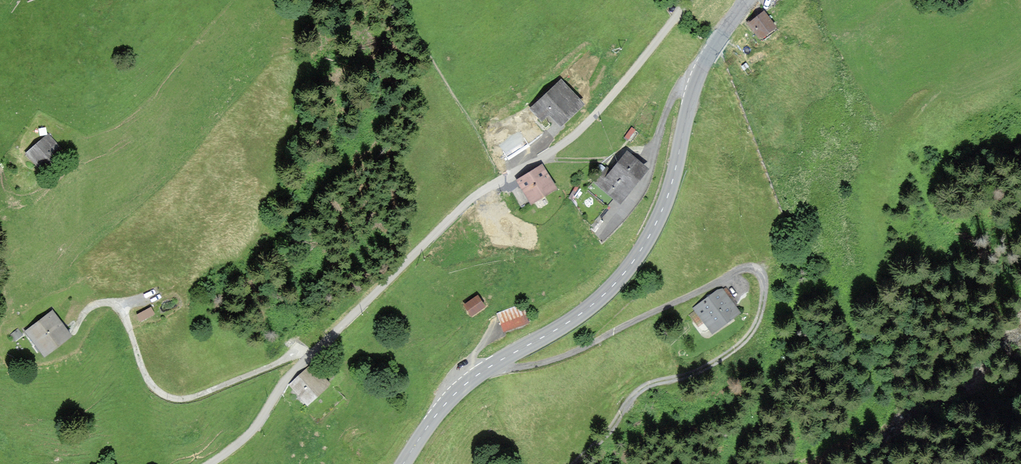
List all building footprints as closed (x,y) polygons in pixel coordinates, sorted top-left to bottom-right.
[(776,28),(765,12),(748,23),(759,39),(776,28)] [(585,106),(561,80),(530,110),(542,123),(549,116),(561,129),(585,106)] [(63,153),(48,135),(27,152),(43,170),(63,153)] [(648,171),(627,153),(605,180),(601,176),(594,184),(620,205),(648,171)] [(556,189),(544,167),(517,182),(530,204),(556,189)] [(733,315),(718,292),(690,311),(692,314),(688,317),(695,326),(698,324),(705,334),(733,315)] [(477,297),(465,305),(469,311),(472,316),(484,308),(477,297)] [(523,304),(496,314),(503,333),(530,323),(523,304)] [(137,312),(139,320),(154,315),(152,307),(137,312)] [(70,335),(52,312),(27,332),(45,355),(70,335)] [(332,385),(312,364),(288,386),(308,407),(332,385)]
